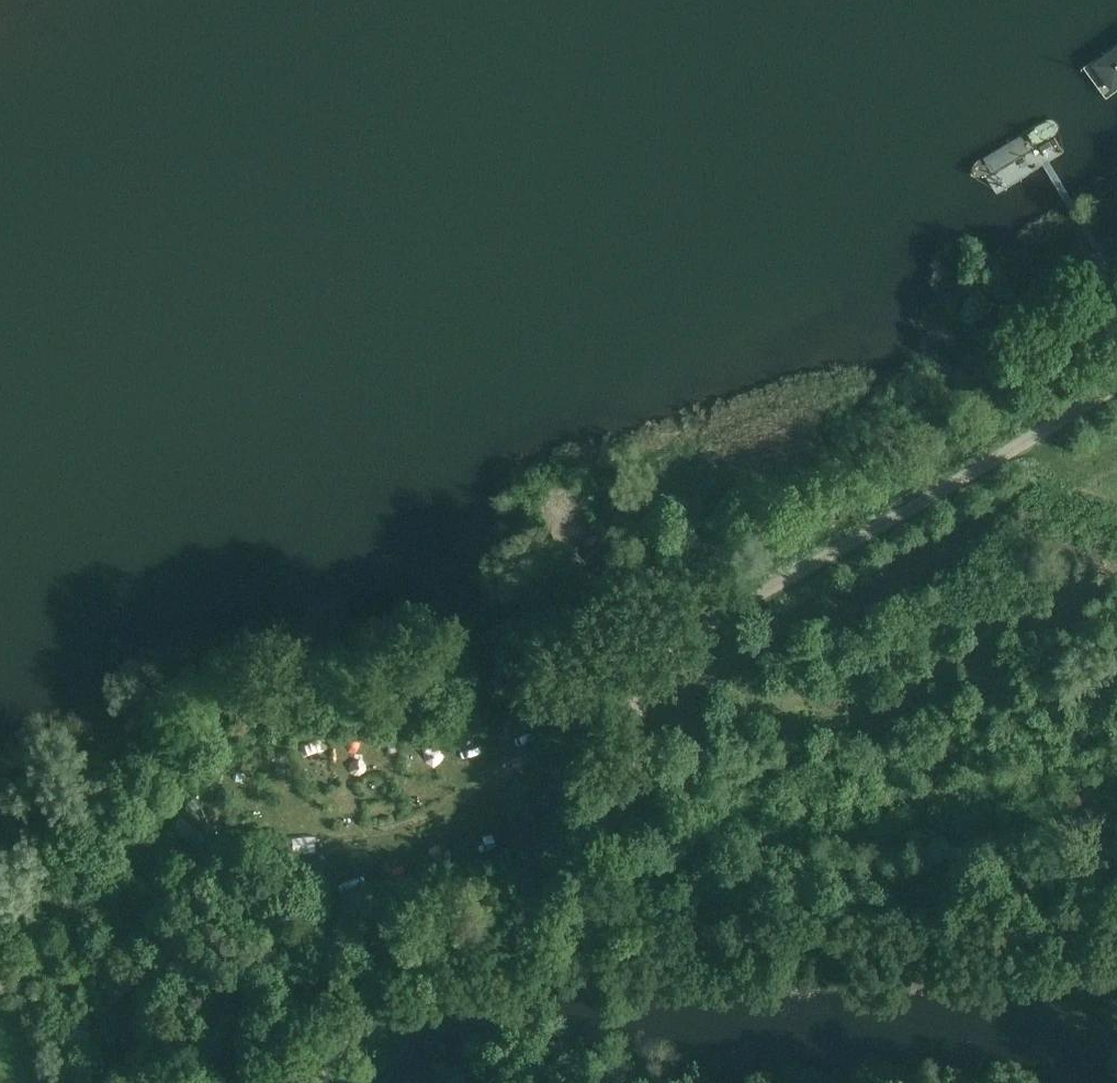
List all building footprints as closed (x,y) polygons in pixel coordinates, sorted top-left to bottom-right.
[(1068,63),(1116,127),(1116,28),(1068,63)] [(1062,80),(926,155),(967,217),(1100,138),(1062,80)] [(222,781),(229,794),(255,781),(248,767),(222,781)] [(359,787),(337,790),(340,817),(362,815),(359,787)]
